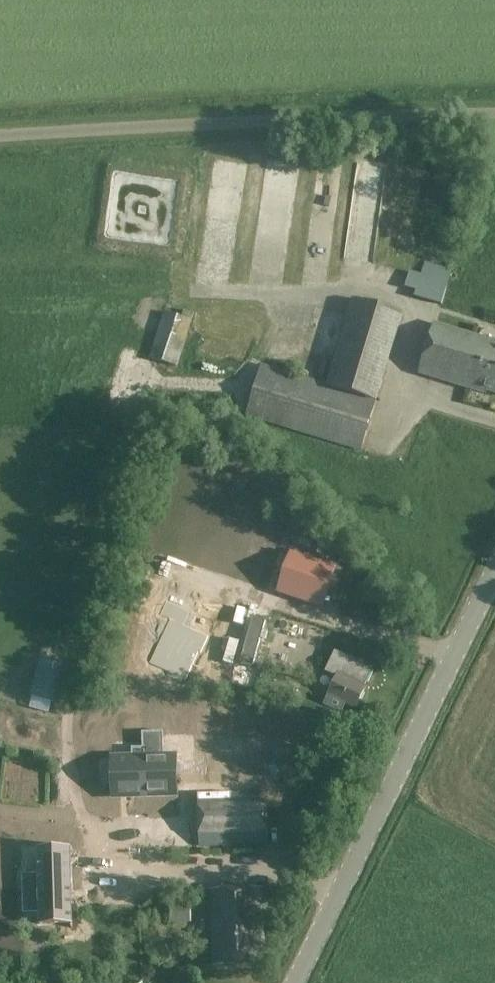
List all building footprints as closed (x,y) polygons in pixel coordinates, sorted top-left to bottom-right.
[(379,187),(383,163),(359,159),(355,183),(379,187)] [(206,164),(205,176),(227,177),(228,165),(206,164)] [(210,193),(208,208),(226,211),(228,195),(210,193)] [(425,262),(422,275),(421,277),(449,285),(452,270),(425,262)] [(353,297),(327,383),(326,387),(377,402),(378,402),(405,314),(353,297)] [(185,310),(183,317),(193,321),(195,313),(185,310)] [(193,321),(183,317),(165,311),(150,358),(178,366),(193,321)] [(494,394),(494,343),(435,324),(420,374),(487,395),(488,392),(494,394)] [(326,387),(327,383),(262,364),(246,416),(362,452),(377,402),(326,387)] [(262,521),(257,541),(282,546),(286,527),(262,521)] [(236,572),(246,538),(228,533),(217,566),(236,572)] [(267,589),(267,590),(323,609),(337,568),(282,550),(280,554),(272,576),(271,580),(267,589)] [(269,634),(277,603),(194,582),(182,628),(246,644),(249,629),(269,634)] [(338,677),(325,707),(341,714),(346,704),(357,709),(366,689),(364,688),(373,669),(336,652),(327,672),(338,677)] [(370,736),(368,743),(373,745),(376,738),(370,736)] [(145,796),(143,747),(131,748),(131,757),(111,758),(112,797),(145,796)] [(143,747),(145,796),(176,795),(175,756),(155,757),(155,747),(143,747)] [(198,795),(199,845),(268,844),(267,793),(198,795)] [(36,849),(36,850),(37,875),(21,875),(21,887),(60,886),(71,886),(70,848),(36,849)] [(71,886),(60,886),(21,887),(22,914),(38,914),(38,917),(39,925),(72,924),(71,886)] [(263,889),(212,890),(214,965),(265,964),(263,889)] [(171,897),(171,923),(192,922),(192,897),(171,897)]
